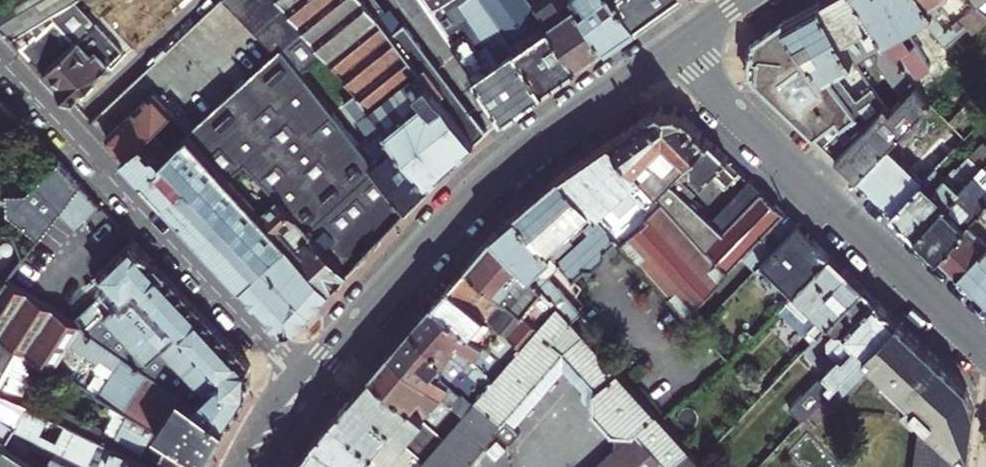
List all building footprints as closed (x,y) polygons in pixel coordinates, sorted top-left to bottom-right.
[(13,40),(76,0),(77,0),(0,0),(0,26),(13,40)] [(20,48),(45,74),(78,42),(88,31),(96,23),(76,0),(13,40),(20,48)] [(245,163),(349,269),(409,205),(373,161),(306,81),(299,71),(323,50),(284,0),(227,0),(265,41),(276,53),(189,132),(230,176),(245,163)] [(430,183),(448,166),(487,130),(405,23),(404,24),(393,33),(368,0),(284,0),(323,50),(331,61),(358,94),(430,183)] [(393,33),(404,24),(390,6),(386,9),(379,0),(368,0),(393,33)] [(505,117),(544,89),(481,0),(422,0),(505,117)] [(544,89),(579,65),(550,26),(534,36),(531,32),(527,36),(523,32),(544,17),(542,15),(541,16),(531,3),(529,0),(481,0),(544,89)] [(531,3),(541,16),(542,15),(544,17),(550,26),(579,65),(608,44),(576,0),(536,0),(531,3)] [(608,44),(636,24),(619,0),(576,0),(608,44)] [(636,24),(670,0),(619,0),(636,24)] [(853,57),(856,61),(873,88),(884,105),(888,111),(901,98),(915,83),(911,78),(907,71),(859,0),(821,0),(820,1),(818,2),(839,34),(853,57)] [(907,71),(911,78),(925,69),(899,30),(904,27),(886,0),(859,0),(907,71)] [(904,27),(915,20),(901,0),(886,0),(904,27)] [(915,20),(919,18),(922,22),(927,19),(946,45),(966,27),(970,31),(985,17),(985,14),(985,12),(974,3),(958,17),(963,23),(957,28),(952,22),(947,27),(935,13),(926,0),(901,0),(915,20)] [(935,13),(939,11),(933,1),(934,0),(926,0),(935,13)] [(784,21),(782,22),(836,91),(864,128),(884,105),(873,88),(855,102),(831,71),(853,57),(839,34),(818,2),(784,21)] [(836,91),(782,22),(753,42),(753,44),(748,43),(746,76),(752,76),(751,78),(789,116),(813,137),(823,146),(835,158),(864,128),(836,91)] [(108,65),(122,50),(96,23),(88,31),(78,42),(92,55),(95,52),(108,65)] [(92,55),(78,42),(45,74),(71,102),(76,96),(92,81),(108,65),(95,52),(92,55)] [(299,71),(306,81),(331,61),(323,50),(299,71)] [(886,146),(927,102),(915,83),(901,98),(888,111),(884,105),(864,128),(835,158),(856,178),(866,167),(886,146)] [(105,138),(123,158),(149,133),(151,135),(174,113),(153,92),(105,138)] [(373,161),(409,205),(430,183),(358,94),(345,105),(370,137),(366,141),(378,156),(373,161)] [(976,121),(985,110),(985,107),(972,94),(960,107),(976,121)] [(16,115),(0,98),(0,130),(16,115)] [(607,141),(639,176),(654,193),(661,200),(704,248),(741,210),(759,192),(747,180),(705,223),(683,200),(698,185),(699,186),(710,175),(722,187),(737,171),(673,110),(657,106),(607,141)] [(123,158),(281,327),(297,326),(333,287),(230,176),(189,132),(168,152),(151,135),(149,133),(123,158)] [(613,200),(626,188),(639,176),(607,141),(559,176),(587,207),(594,215),(615,238),(619,243),(647,218),(645,215),(642,212),(632,220),(613,200)] [(856,178),(891,212),(921,180),(936,163),(946,152),(938,144),(913,171),(886,146),(866,167),(856,178)] [(978,145),(968,155),(975,161),(984,151),(978,145)] [(921,180),(891,212),(915,235),(965,180),(971,173),(979,166),(980,165),(985,158),(985,152),(984,151),(975,161),(968,155),(955,168),(953,166),(936,184),(931,179),(923,182),(921,180)] [(37,241),(60,212),(81,185),(60,162),(27,194),(20,226),(37,241)] [(245,163),(230,176),(333,287),(349,269),(245,163)] [(915,235),(936,255),(985,201),(985,173),(979,166),(971,173),(965,180),(915,235)] [(565,226),(587,207),(559,176),(514,213),(555,259),(559,263),(558,264),(571,278),(582,268),(590,269),(604,256),(604,248),(615,238),(594,215),(573,234),(565,226)] [(81,185),(60,212),(74,227),(99,204),(81,185)] [(642,212),(645,215),(661,200),(654,193),(641,205),(626,188),(613,200),(632,220),(642,212)] [(619,243),(683,313),(739,256),(750,245),(763,232),(781,213),(759,192),(741,210),(704,248),(661,200),(645,215),(647,218),(619,243)] [(20,226),(27,194),(6,194),(6,214),(20,226)] [(985,222),(985,201),(936,255),(956,274),(985,242),(985,240),(976,230),(983,226),(985,222)] [(490,233),(554,304),(568,320),(579,312),(545,274),(555,265),(555,259),(514,213),(490,233)] [(781,213),(763,232),(750,245),(739,256),(753,269),(759,262),(795,226),(781,213)] [(795,226),(759,262),(791,293),(827,256),(795,226)] [(554,304),(490,233),(487,236),(463,264),(535,326),(554,304)] [(77,325),(227,425),(248,392),(250,365),(132,239),(98,273),(114,290),(109,295),(103,293),(73,322),(77,325)] [(956,274),(985,303),(985,242),(956,274)] [(860,288),(827,256),(791,293),(784,300),(802,318),(809,311),(818,319),(811,327),(808,331),(814,337),(827,324),(860,288)] [(463,264),(447,283),(519,345),(535,326),(463,264)] [(8,279),(0,288),(0,335),(18,346),(51,367),(77,325),(73,322),(9,279),(8,279)] [(447,283),(432,301),(480,344),(496,358),(502,364),(519,345),(447,283)] [(895,321),(860,288),(827,324),(835,331),(824,343),(825,353),(833,362),(816,379),(828,392),(895,321)] [(432,301),(410,327),(481,388),(493,375),(483,366),(471,367),(465,362),(480,344),(432,301)] [(590,410),(590,412),(609,433),(626,434),(590,466),(691,466),(697,462),(568,320),(554,304),(535,326),(519,345),(502,364),(499,368),(493,375),(481,388),(473,398),(460,413),(458,415),(485,438),(491,432),(506,445),(516,432),(510,427),(502,420),(560,353),(593,389),(590,392),(590,410)] [(809,311),(802,318),(811,327),(818,319),(809,311)] [(895,321),(828,392),(805,416),(812,425),(871,364),(912,404),(897,420),(908,430),(917,421),(911,466),(965,466),(972,412),(964,387),(895,321)] [(227,425),(77,325),(51,367),(53,367),(70,340),(91,354),(96,347),(118,363),(98,395),(129,413),(208,460),(227,425)] [(438,394),(450,405),(460,413),(473,398),(481,388),(410,327),(389,351),(438,394)] [(18,346),(0,335),(0,376),(18,346)] [(29,406),(53,367),(51,367),(18,346),(0,376),(0,392),(29,406)] [(378,364),(369,375),(418,417),(438,394),(389,351),(378,364)] [(502,420),(510,427),(560,370),(579,391),(580,399),(590,410),(590,392),(593,389),(560,353),(502,420)] [(502,364),(496,358),(492,362),(499,368),(502,364)] [(418,417),(369,375),(351,397),(401,442),(403,444),(422,421),(418,417)] [(4,446),(14,429),(29,406),(0,392),(0,452),(4,446)] [(332,419),(383,463),(401,442),(351,397),(332,419)] [(430,428),(440,437),(458,415),(460,413),(450,405),(430,428)] [(139,460),(102,441),(50,416),(29,406),(14,429),(93,466),(153,466),(139,460)] [(50,416),(102,441),(106,432),(55,407),(50,416)] [(139,460),(153,466),(204,466),(208,460),(129,413),(125,423),(151,439),(139,460)] [(485,438),(458,415),(440,437),(421,460),(415,466),(461,466),(485,438)] [(342,466),(388,466),(383,463),(332,419),(327,426),(312,443),(342,466)] [(403,444),(411,451),(421,460),(440,437),(430,428),(422,421),(403,444)] [(312,443),(304,453),(295,463),(293,466),(342,466),(312,443)] [(4,446),(0,452),(0,466),(37,466),(4,446)] [(421,460),(411,451),(397,466),(415,466),(421,460)]
